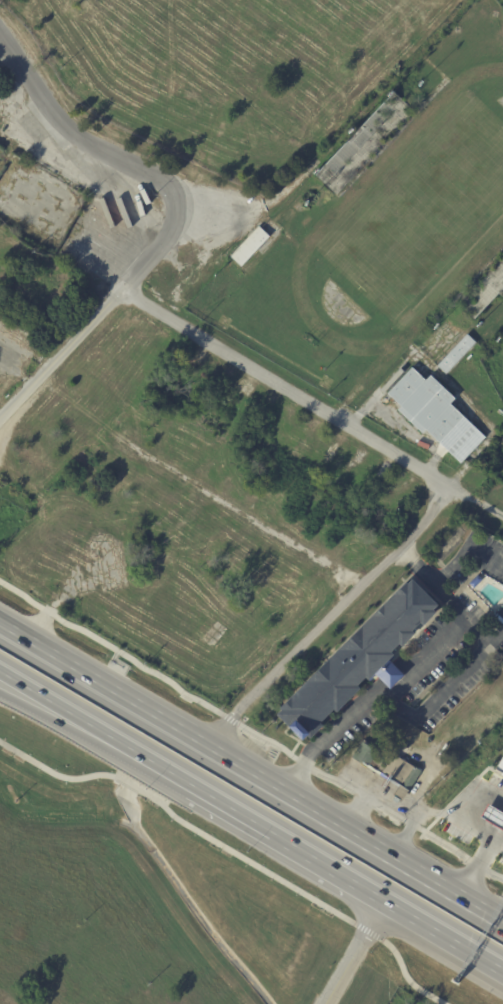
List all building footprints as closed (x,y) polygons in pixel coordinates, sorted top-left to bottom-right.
[(314,174),(335,194),(390,135),(413,110),(392,91),(314,174)] [(240,266),(268,236),(257,225),(229,256),(240,266)] [(444,373),(475,343),(467,334),(435,364),(444,373)] [(484,437),(449,403),(454,398),(429,374),(425,380),(411,367),(386,393),(399,405),(396,409),(421,433),(424,429),(459,463),(484,437)] [(274,713),(303,742),(373,672),(389,689),(403,675),(386,658),(421,623),(438,606),(409,577),(274,713)] [(393,754),(421,772),(407,794),(405,793),(399,803),(390,797),(396,787),(350,758),(360,742),(376,751),(379,746),(393,754)] [(493,770),(502,776),(502,753),(493,770)] [(492,804),(502,810),(502,830),(483,819),(492,804)]
